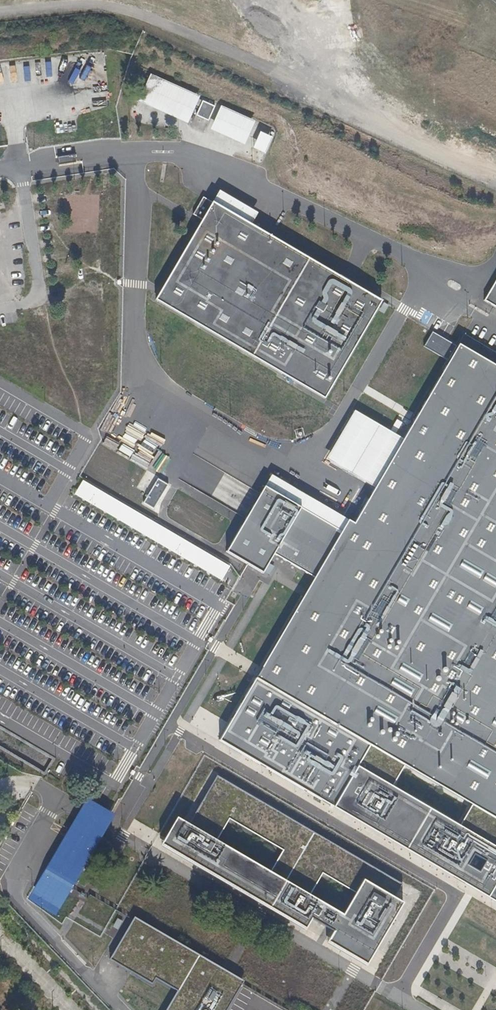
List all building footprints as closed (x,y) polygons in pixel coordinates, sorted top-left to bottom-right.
[(151,73),(139,101),(189,123),(201,95),(151,73)] [(255,121),(221,106),(211,129),(245,144),(255,121)] [(278,372),(326,400),(379,311),(383,302),(213,203),(200,226),(163,288),(156,301),(278,372)] [(484,301),(495,308),(495,280),(484,301)] [(456,346),(355,523),(350,520),(343,531),(317,578),(309,594),(260,672),(256,678),(370,744),(405,765),(474,805),(495,818),(495,369),(456,346)] [(317,578),(343,531),(266,487),(227,552),(263,572),(275,554),(317,578)] [(256,678),(221,739),(495,900),(495,818),(474,805),(461,825),(394,785),(405,765),(370,744),(256,678)] [(396,898),(404,883),(218,776),(190,823),(186,821),(183,819),(177,816),(166,838),(162,844),(306,928),(312,917),(335,930),(329,942),(367,963),(403,904),(396,898)] [(115,814),(86,798),(28,899),(56,916),(75,883),(115,814)] [(135,918),(112,959),(153,983),(156,978),(178,991),(167,1009),(227,1009),(244,981),(226,971),(135,918)]
